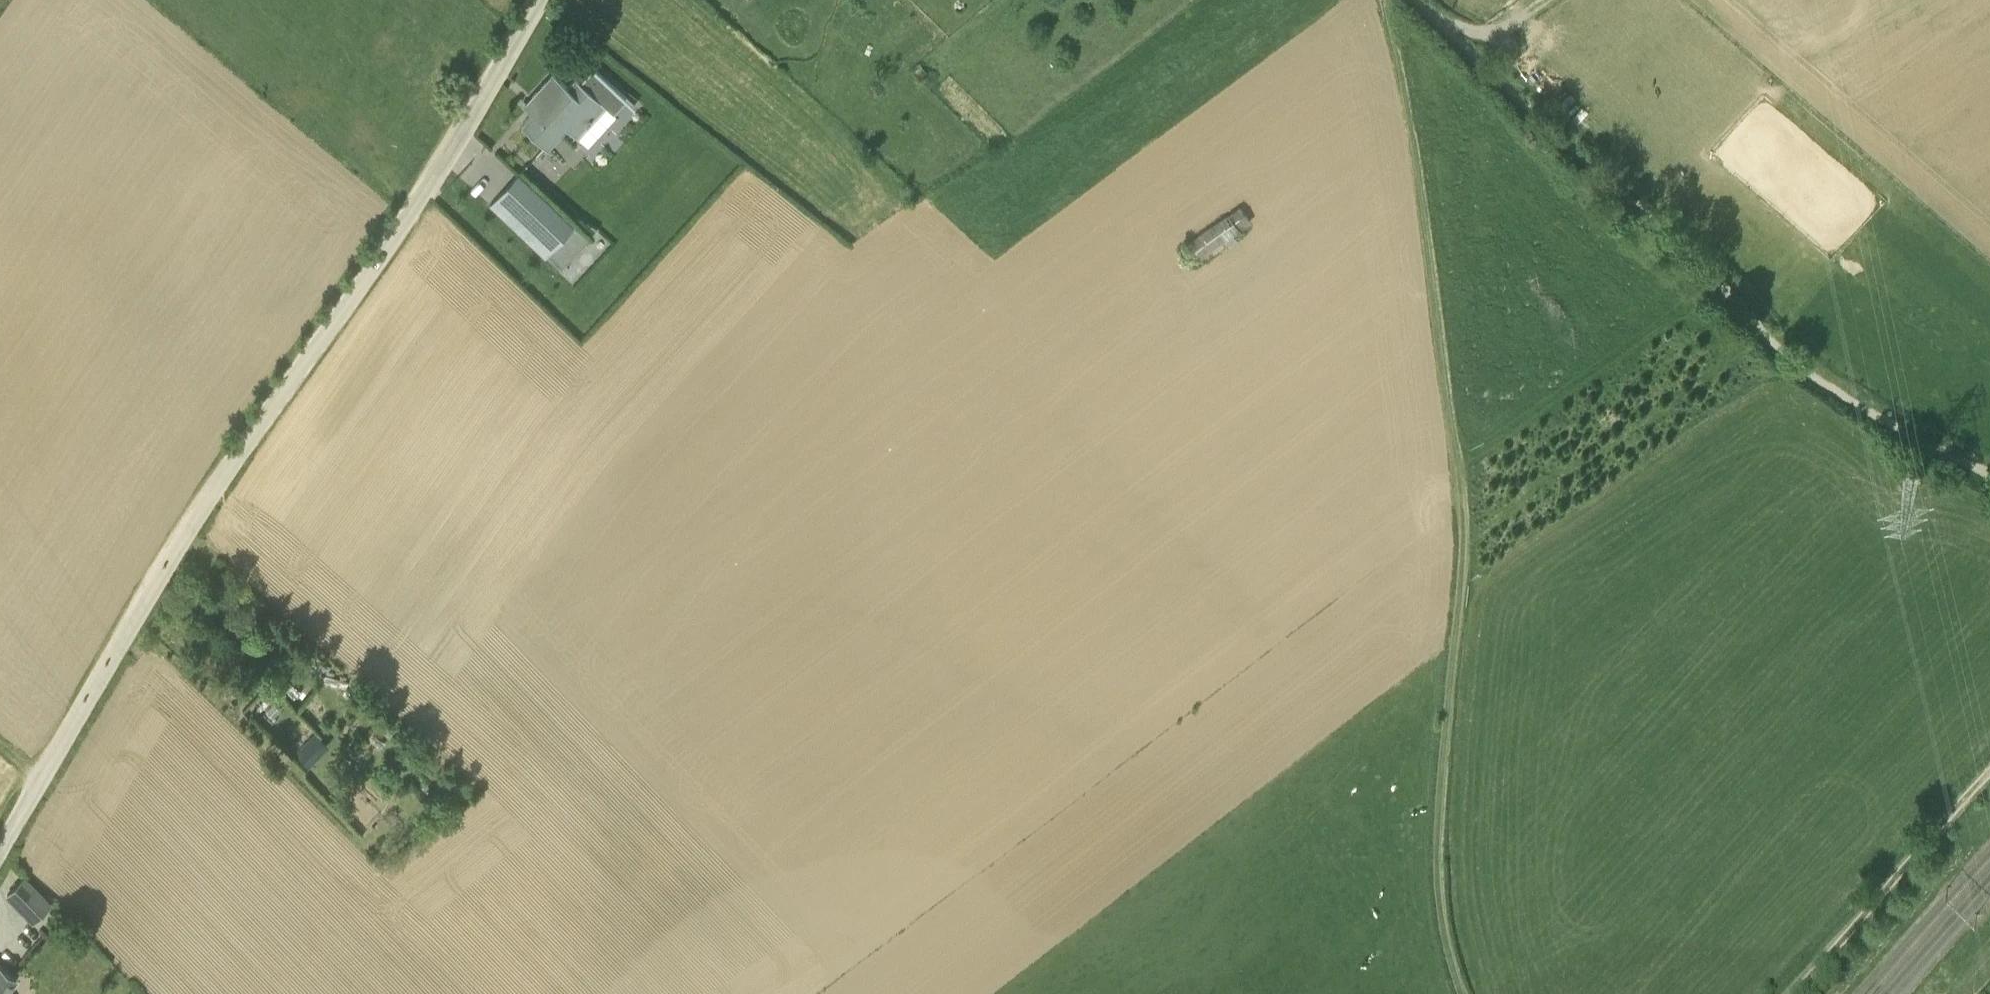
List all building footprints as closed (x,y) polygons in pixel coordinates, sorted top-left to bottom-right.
[(534,110),(523,123),(547,144),(565,124),(575,133),(586,121),(588,122),(591,118),(590,117),(604,103),(614,112),(625,100),(591,69),(580,81),(576,78),(568,86),(554,73),(532,96),(540,104),(534,110)] [(562,270),(590,239),(519,173),(490,204),(562,270)] [(1233,218),(1195,248),(1208,264),(1246,235),(1233,218)] [(355,736),(346,745),(355,752),(363,743),(355,736)] [(391,781),(396,775),(385,765),(380,772),(391,781)] [(33,919),(51,902),(25,876),(8,894),(33,919)] [(16,974),(0,962),(0,993),(8,993),(4,991),(16,974)]
